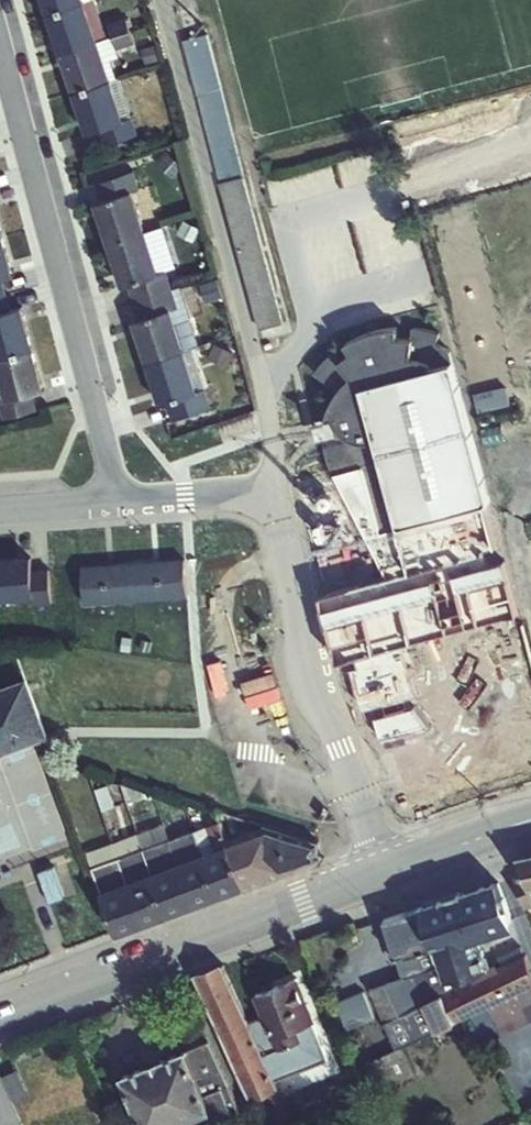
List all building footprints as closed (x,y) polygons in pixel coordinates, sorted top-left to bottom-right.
[(82,131),(117,121),(121,136),(141,131),(136,114),(131,115),(99,0),(46,0),(82,131)] [(216,29),(192,35),(257,328),(282,322),(216,29)] [(109,246),(147,231),(132,191),(142,188),(137,171),(103,181),(108,198),(95,202),(109,246)] [(135,303),(173,290),(153,230),(147,231),(109,246),(121,287),(129,283),(135,303)] [(6,294),(3,279),(15,276),(5,237),(0,238),(0,296),(6,294)] [(173,290),(135,303),(140,319),(133,323),(145,362),(191,348),(199,346),(179,287),(173,290)] [(0,296),(0,360),(35,350),(24,308),(11,312),(6,294),(0,296)] [(500,547),(453,361),(452,361),(449,350),(435,343),(439,333),(428,330),(412,327),(412,338),(397,338),(397,326),(376,330),(360,336),(345,343),(351,353),(341,360),(333,353),(312,374),(337,392),(329,404),(326,417),(311,420),(317,441),(323,439),(325,453),(326,461),(328,466),(331,472),(295,482),(304,523),(302,525),(334,646),(342,643),(487,605),(515,715),(394,748),(410,800),(530,769),(530,659),(500,547)] [(191,348),(145,362),(158,405),(169,401),(174,417),(209,406),(191,348)] [(0,360),(0,407),(3,419),(37,410),(32,394),(46,390),(35,350),(0,360)] [(0,559),(0,608),(51,604),(47,568),(32,569),(30,557),(0,559)] [(186,597),(183,560),(130,563),(132,601),(186,597)] [(132,601),(130,563),(81,567),(84,605),(132,601)] [(0,687),(0,755),(50,737),(28,676),(0,687)] [(192,830),(219,897),(246,887),(227,839),(219,820),(192,830)] [(227,839),(246,887),(319,860),(318,841),(267,824),(227,839)] [(219,897),(192,830),(169,838),(193,906),(219,897)] [(193,906),(169,838),(143,848),(168,916),(193,906)] [(144,925),(119,857),(113,845),(87,856),(115,931),(117,935),(144,925)] [(119,857),(144,925),(168,916),(143,848),(119,857)] [(518,858),(524,875),(514,879),(525,907),(530,906),(530,855),(518,858)] [(456,1022),(471,1015),(486,1043),(530,1020),(530,970),(524,955),(496,968),(493,964),(482,968),(471,934),(512,920),(497,883),(421,908),(456,1022)] [(456,1022),(421,908),(378,922),(389,959),(396,959),(401,978),(367,989),(394,1048),(366,1063),(378,1091),(414,1073),(403,1048),(456,1022)] [(282,1095),(277,1081),(250,1021),(222,963),(196,973),(250,1102),(264,1097),(275,1120),(303,1108),(296,1091),(282,1095)] [(262,1016),(250,1021),(277,1081),(329,1059),(318,1033),(323,1032),(316,1019),(319,1018),(302,976),(254,994),(262,1016)] [(206,1114),(211,1124),(239,1111),(208,1041),(121,1074),(140,1124),(179,1124),(206,1114)] [(0,1069),(0,1124),(24,1124),(0,1069)]
